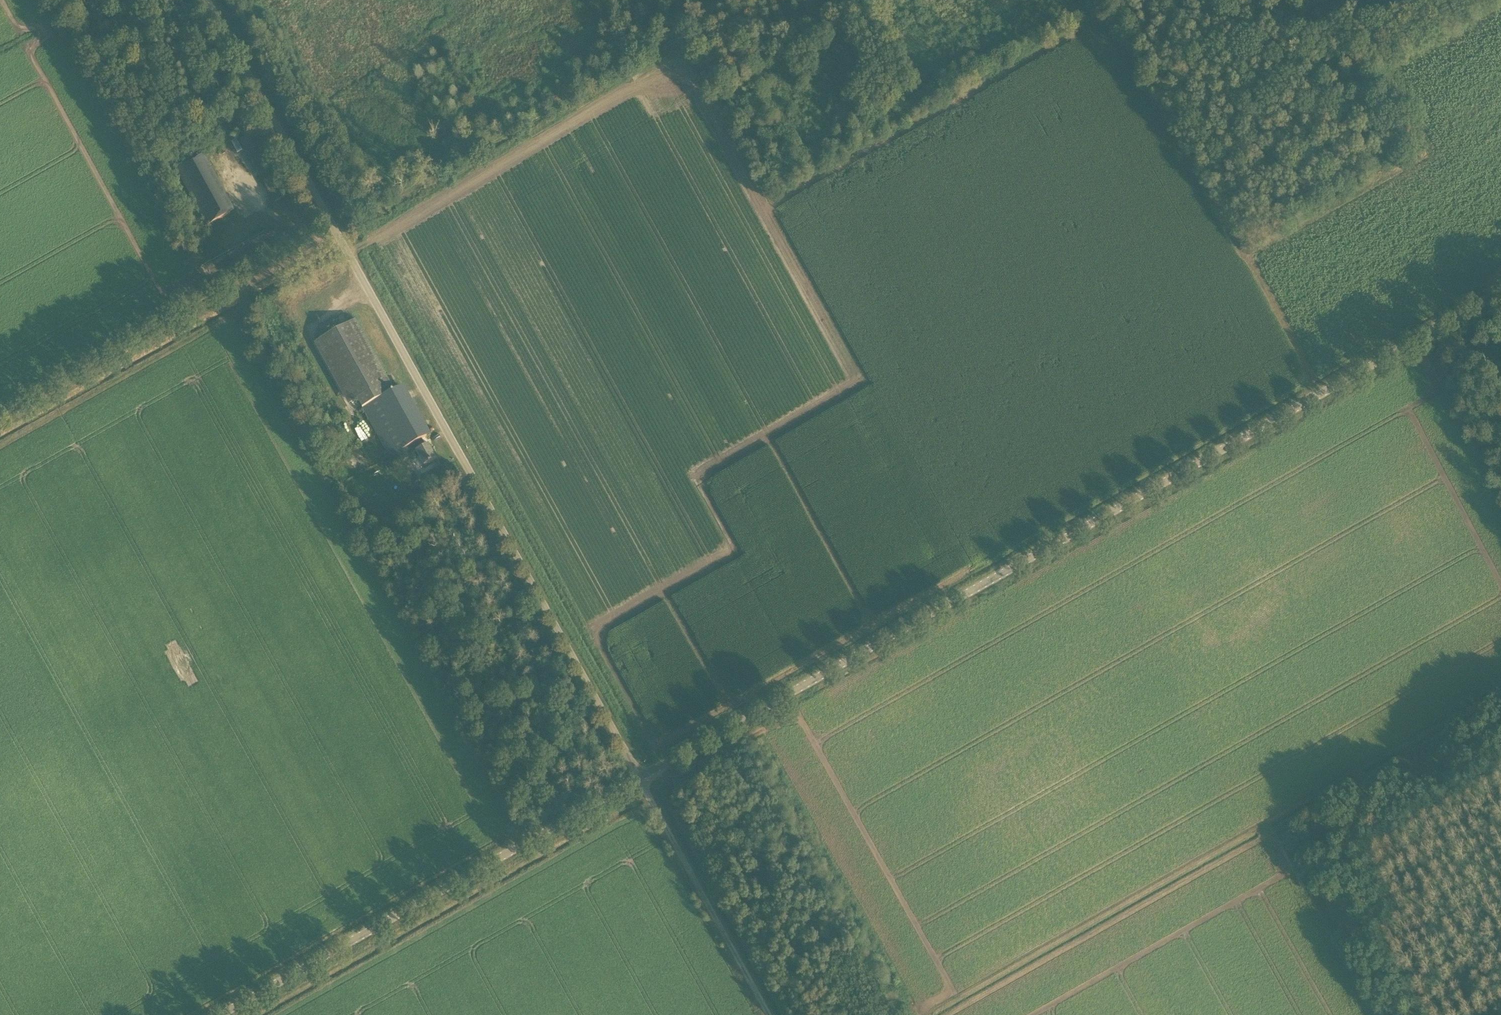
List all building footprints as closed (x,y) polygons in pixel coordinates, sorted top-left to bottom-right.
[(255,133),(241,141),(247,152),(261,144),(255,133)] [(233,211),(203,155),(176,170),(206,226),(233,211)] [(358,399),(390,457),(391,458),(394,465),(395,466),(413,457),(411,454),(417,451),(425,466),(437,459),(429,444),(426,446),(422,439),(427,437),(400,387),(394,390),(355,320),(314,343),(348,405),(358,399)] [(391,458),(384,462),(387,467),(390,468),(394,465),(391,458)] [(699,785),(695,778),(690,781),(694,787),(699,785)]
